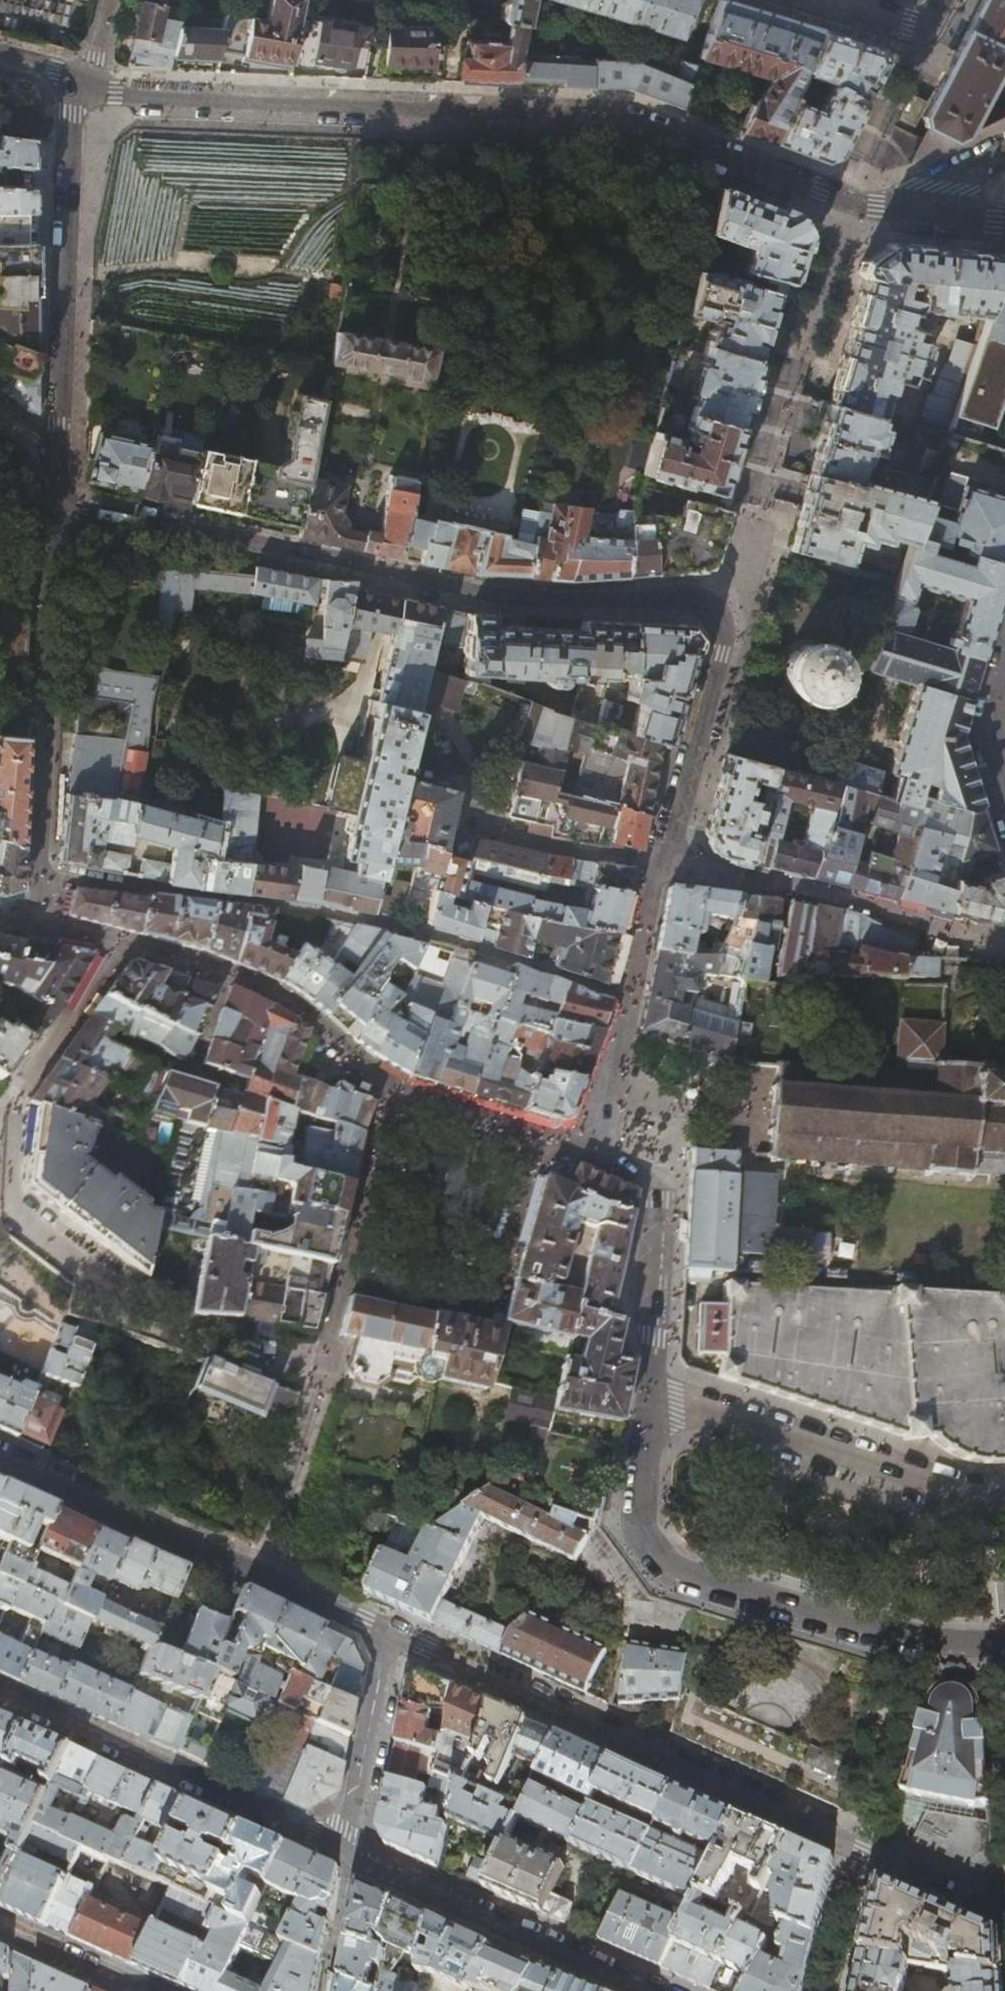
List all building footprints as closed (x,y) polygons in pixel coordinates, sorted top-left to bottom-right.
[(221,30),(218,51),(242,56),(242,61),(259,65),(290,70),(303,0),(269,0),(265,20),(225,12),(221,30)] [(510,2),(505,4),(504,22),(507,22),(525,25),(526,25),(530,0),(511,0),(510,2)] [(552,2),(551,6),(558,8),(558,4),(581,11),(584,0),(545,0),(552,2)] [(581,11),(603,18),(602,22),(608,24),(609,19),(630,26),(637,1),(635,0),(584,0),(581,11)] [(630,26),(652,32),(651,37),(656,39),(658,34),(680,41),(693,0),(635,0),(637,1),(630,26)] [(821,31),(805,26),(751,9),(722,0),(719,0),(699,58),(773,81),(762,106),(754,103),(743,132),(775,144),(793,101),(801,80),(821,31)] [(947,71),(946,73),(943,80),(940,86),(939,87),(938,91),(932,102),(925,118),(927,128),(929,129),(937,133),(946,137),(955,142),(965,137),(1004,56),(1004,0),(982,0),(947,71)] [(165,7),(142,2),(138,21),(128,68),(147,69),(171,70),(172,58),(178,28),(181,14),(164,11),(165,7)] [(410,64),(434,66),(436,13),(400,7),(399,27),(386,26),(384,63),(410,64)] [(328,64),(348,67),(352,44),(361,45),(364,28),(317,20),(311,61),(328,64)] [(523,43),(525,25),(507,22),(503,42),(463,40),(463,58),(460,61),(459,74),(462,76),(462,82),(484,83),(517,84),(522,58),(524,43),(523,43)] [(193,59),(215,60),(218,51),(221,30),(178,28),(172,58),(193,59)] [(854,41),(821,31),(801,80),(807,83),(809,77),(832,85),(830,85),(828,87),(827,88),(826,90),(816,110),(793,101),(775,144),(796,152),(825,163),(839,158),(841,154),(850,135),(873,87),(885,63),(880,49),(854,41)] [(593,55),(593,56),(592,87),(627,89),(641,93),(652,97),(682,108),(697,66),(684,62),(682,62),(678,74),(635,57),(593,55)] [(587,61),(522,58),(517,84),(554,86),(592,87),(593,56),(588,56),(587,61)] [(896,126),(924,140),(929,129),(927,128),(925,118),(932,102),(912,92),(896,126)] [(33,166),(32,140),(30,139),(0,137),(0,165),(33,166)] [(33,171),(0,171),(0,186),(33,188),(33,171)] [(33,188),(0,186),(0,214),(34,212),(34,210),(33,188)] [(737,269),(751,272),(760,275),(760,277),(768,280),(769,277),(791,285),(804,237),(793,215),(754,201),(720,188),(708,233),(738,244),(740,238),(750,241),(744,265),(739,264),(737,269)] [(34,229),(34,217),(34,212),(0,214),(0,244),(35,242),(34,229)] [(35,242),(0,244),(0,306),(21,307),(21,297),(36,297),(35,262),(35,242)] [(1001,256),(958,251),(892,244),(888,246),(859,266),(857,271),(861,277),(864,277),(857,302),(839,367),(830,403),(880,417),(885,397),(892,398),(897,382),(907,385),(910,375),(918,377),(930,334),(924,332),(920,335),(916,330),(914,329),(915,323),(906,321),(907,315),(911,310),(980,319),(985,304),(990,288),(1001,256)] [(980,319),(972,347),(950,416),(992,428),(1004,385),(1004,256),(1001,256),(990,288),(1000,289),(999,305),(985,304),(980,319)] [(779,331),(791,285),(769,277),(768,280),(760,277),(760,275),(751,272),(747,283),(698,269),(686,314),(708,320),(709,318),(718,314),(719,311),(725,313),(723,323),(720,322),(716,324),(715,330),(710,333),(707,346),(707,347),(756,359),(770,363),(779,331)] [(36,297),(21,297),(21,307),(0,306),(0,339),(37,352),(36,306),(36,297)] [(382,373),(433,382),(438,350),(389,341),(336,332),(331,364),(382,373)] [(0,339),(0,369),(28,380),(37,382),(37,361),(37,352),(0,339)] [(929,396),(918,427),(944,434),(945,433),(950,416),(972,347),(953,341),(946,363),(945,363),(938,378),(933,394),(929,396)] [(746,397),(756,359),(707,347),(705,355),(691,404),(693,405),(690,413),(739,426),(746,397)] [(666,384),(677,387),(683,363),(673,360),(666,384)] [(28,380),(0,369),(0,387),(10,395),(26,409),(38,414),(37,382),(28,380)] [(274,464),(250,459),(240,513),(300,524),(310,471),(312,459),(320,412),(322,399),(298,394),(294,411),(293,411),(291,412),(286,436),(287,438),(289,439),(285,458),(274,464)] [(728,465),(739,426),(690,413),(693,405),(691,404),(663,396),(660,408),(688,415),(685,427),(685,428),(686,430),(688,431),(689,431),(687,438),(689,441),(695,442),(694,445),(697,446),(695,454),(682,451),(683,447),(678,440),(679,437),(654,430),(652,435),(642,474),(720,495),(728,465)] [(886,544),(888,538),(909,544),(911,538),(921,507),(938,452),(924,448),(915,476),(879,466),(874,484),(858,480),(866,453),(876,455),(884,428),(877,426),(880,417),(830,403),(820,437),(801,508),(790,549),(845,564),(851,543),(866,547),(868,540),(886,544)] [(151,442),(151,445),(140,492),(140,493),(167,499),(165,508),(188,513),(190,502),(202,448),(204,436),(155,426),(151,442)] [(110,485),(140,492),(151,445),(88,431),(87,459),(91,459),(87,481),(110,486),(110,485)] [(944,434),(940,446),(950,449),(956,445),(958,437),(945,433),(944,434)] [(250,459),(202,448),(190,502),(240,513),(250,459)] [(921,507),(911,538),(930,544),(946,548),(950,537),(966,542),(963,553),(1004,566),(1004,499),(963,486),(970,464),(952,459),(939,504),(956,509),(951,523),(942,520),(944,514),(921,507)] [(340,515),(347,478),(310,471),(300,524),(298,536),(353,548),(400,558),(407,516),(409,516),(413,494),(416,479),(389,475),(387,489),(382,511),(379,532),(368,530),(367,532),(366,534),(364,534),(356,532),(352,531),(350,530),(348,529),(347,528),(347,526),(347,521),(343,516),(340,515)] [(537,531),(531,558),(527,577),(536,578),(570,580),(598,578),(626,576),(631,525),(633,511),(636,497),(630,495),(626,510),(620,509),(617,512),(615,527),(617,530),(616,539),(580,535),(587,508),(553,505),(547,528),(535,525),(535,526),(534,530),(537,531)] [(670,536),(652,539),(655,574),(704,571),(716,561),(720,546),(730,511),(693,501),(690,510),(684,508),(679,526),(674,525),(670,536)] [(410,516),(409,516),(407,516),(400,558),(413,561),(438,566),(474,574),(502,576),(527,577),(531,558),(526,557),(512,553),(503,551),(506,534),(499,533),(449,521),(449,522),(432,518),(432,519),(423,517),(422,520),(410,517),(410,516)] [(534,530),(535,526),(520,523),(512,553),(526,557),(531,558),(537,531),(534,530)] [(651,524),(631,525),(626,576),(631,576),(655,574),(652,539),(651,524)] [(950,649),(981,658),(998,603),(1004,580),(1004,566),(963,553),(960,564),(927,554),(930,544),(911,538),(909,544),(897,577),(881,628),(906,636),(914,610),(912,604),(909,603),(915,584),(966,599),(950,649)] [(429,666),(442,608),(354,589),(356,580),(318,578),(268,568),(256,566),(254,575),(182,569),(180,586),(251,598),(252,594),(316,600),(317,586),(327,587),(321,638),(307,637),(305,655),(340,660),(342,651),(386,662),(348,831),(347,831),(346,834),(348,834),(347,836),(351,837),(347,853),(337,851),(333,868),(321,866),(320,868),(298,863),(298,868),(261,864),(255,853),(252,853),(256,795),(222,790),(216,825),(211,860),(249,863),(245,892),(263,894),(294,898),(332,905),(374,913),(384,861),(393,823),(404,778),(420,705),(429,666)] [(467,613),(442,608),(429,666),(464,677),(464,675),(507,677),(507,683),(525,684),(525,678),(542,679),(542,680),(549,686),(559,687),(565,682),(565,680),(576,681),(576,682),(584,682),(584,681),(598,682),(598,678),(614,678),(615,668),(631,669),(631,683),(628,694),(621,693),(620,698),(638,704),(628,732),(628,733),(660,743),(666,745),(676,709),(690,659),(693,646),(693,642),(692,635),(690,631),(685,628),(680,626),(581,620),(582,632),(493,626),(493,615),(467,613)] [(950,649),(906,636),(881,628),(868,671),(916,686),(969,701),(973,687),(981,658),(950,649)] [(805,638),(795,640),(786,644),(779,652),(775,660),(773,670),(774,680),(778,689),(785,696),(793,702),(803,704),(813,704),(822,700),(830,694),(836,686),(839,677),(839,667),(837,658),(831,649),(824,643),(815,639),(805,638)] [(456,713),(464,677),(429,666),(420,705),(456,713)] [(958,736),(969,701),(916,686),(890,773),(899,776),(893,798),(914,804),(916,795),(970,809),(969,811),(981,807),(971,777),(958,736)] [(211,860),(216,825),(139,803),(146,751),(140,750),(142,739),(128,736),(134,702),(77,690),(64,813),(59,861),(124,873),(128,855),(98,849),(100,839),(129,844),(132,833),(174,846),(171,864),(142,858),(138,876),(196,887),(245,892),(249,863),(211,860)] [(552,701),(549,713),(597,726),(599,721),(599,720),(587,716),(587,713),(573,709),(574,707),(552,701)] [(605,701),(599,720),(599,721),(603,723),(608,708),(609,709),(612,703),(605,701)] [(592,743),(597,726),(549,713),(547,712),(547,709),(530,703),(518,742),(525,744),(525,743),(538,747),(534,764),(560,770),(561,771),(566,749),(585,753),(588,743),(592,744),(592,743)] [(615,732),(597,726),(592,743),(600,746),(655,762),(657,752),(659,744),(660,743),(628,733),(628,732),(617,728),(615,732)] [(22,845),(25,844),(25,838),(30,781),(31,738),(0,736),(0,839),(0,838),(22,845)] [(556,784),(560,770),(534,764),(538,747),(525,743),(525,744),(518,770),(516,781),(507,816),(529,822),(550,827),(550,837),(556,838),(558,830),(568,833),(570,817),(601,824),(596,845),(639,849),(640,842),(641,834),(645,814),(625,808),(625,807),(600,799),(580,795),(580,796),(573,795),(563,793),(554,791),(556,784)] [(653,772),(655,762),(600,746),(598,755),(623,762),(621,777),(581,766),(573,795),(580,796),(580,795),(600,799),(625,807),(625,808),(645,814),(647,803),(653,772)] [(723,856),(747,862),(755,832),(748,830),(749,826),(747,825),(749,819),(755,821),(758,808),(752,805),(754,800),(747,798),(752,779),(767,783),(772,765),(727,752),(714,798),(705,833),(718,855),(723,856)] [(910,824),(914,804),(893,798),(877,793),(882,771),(841,760),(836,783),(823,840),(835,844),(832,855),(828,854),(830,849),(821,846),(811,877),(827,881),(870,892),(897,899),(918,827),(910,824)] [(747,862),(776,869),(811,877),(821,846),(823,840),(836,783),(772,765),(767,783),(755,832),(747,862)] [(516,781),(518,770),(512,769),(509,779),(516,781)] [(402,825),(393,823),(384,861),(416,863),(421,844),(443,849),(457,791),(412,780),(402,825)] [(564,785),(556,784),(554,791),(563,793),(564,785)] [(970,809),(916,795),(914,804),(910,824),(918,827),(897,899),(928,906),(953,912),(956,888),(932,881),(949,835),(964,839),(969,811),(970,809)] [(981,807),(969,811),(964,839),(956,888),(953,912),(970,917),(995,923),(1004,912),(1004,879),(1002,871),(982,879),(979,885),(968,882),(975,857),(995,849),(992,839),(981,807)] [(549,838),(550,837),(550,827),(529,822),(527,834),(549,838)] [(22,845),(0,838),(0,839),(0,892),(2,892),(22,887),(22,858),(22,845)] [(472,838),(468,855),(541,873),(545,856),(545,855),(472,838)] [(432,890),(435,891),(449,895),(469,900),(483,904),(536,915),(616,930),(630,879),(634,867),(545,856),(541,873),(468,855),(443,849),(421,844),(416,863),(413,873),(435,878),(432,890)] [(401,884),(410,885),(412,875),(403,874),(401,884)] [(724,938),(731,925),(738,898),(703,894),(666,889),(660,921),(654,953),(687,959),(716,957),(720,947),(724,938)] [(446,904),(449,895),(435,891),(426,922),(450,930),(474,938),(483,904),(469,900),(467,909),(446,904)] [(142,899),(141,900),(74,892),(69,917),(149,938),(204,952),(217,904),(151,896),(150,895),(148,895),(146,896),(144,896),(144,897),(143,898),(142,899)] [(737,941),(734,951),(744,954),(745,950),(751,929),(754,900),(746,899),(738,898),(731,925),(724,938),(737,941)] [(385,915),(401,918),(405,903),(387,899),(385,915)] [(751,929),(745,950),(766,952),(771,953),(778,901),(768,901),(754,900),(751,929)] [(773,984),(799,986),(800,979),(804,960),(806,950),(814,907),(798,904),(789,902),(773,984)] [(250,909),(217,904),(204,952),(228,961),(235,964),(250,909)] [(531,937),(536,915),(483,904),(474,938),(481,940),(486,923),(499,924),(493,946),(528,957),(531,940),(531,937)] [(814,907),(806,950),(829,950),(838,913),(830,911),(814,907)] [(261,910),(250,909),(235,964),(257,973),(280,982),(294,959),(261,945),(273,912),(261,910)] [(842,914),(837,935),(854,937),(855,917),(855,916),(842,914)] [(609,955),(616,930),(536,915),(531,937),(551,942),(556,943),(550,954),(547,962),(602,980),(609,955)] [(857,977),(893,979),(905,979),(910,957),(909,951),(913,942),(881,931),(874,929),(855,917),(854,937),(854,957),(854,959),(857,959),(857,977)] [(302,946),(294,959),(280,982),(294,992),(310,1002),(333,971),(323,963),(331,952),(336,955),(354,926),(332,921),(323,945),(316,957),(302,946)] [(317,1009),(356,1042),(372,1007),(385,1015),(388,1012),(398,1002),(415,963),(423,947),(422,947),(397,941),(394,938),(390,934),(354,926),(336,955),(331,952),(323,963),(333,971),(310,1002),(317,1009)] [(6,1026),(7,1024),(29,1040),(32,1042),(60,1010),(94,952),(76,949),(56,946),(55,946),(23,941),(23,942),(23,943),(0,938),(0,1022),(6,1026)] [(423,947),(415,963),(398,1002),(409,1006),(430,1016),(407,1075),(413,1077),(471,1094),(479,1069),(488,1042),(495,1021),(485,1018),(464,1011),(455,1008),(470,965),(474,953),(455,948),(426,942),(423,947)] [(713,978),(714,977),(737,980),(744,954),(734,951),(720,947),(716,957),(687,959),(654,953),(650,977),(642,1015),(639,1031),(698,1049),(729,1059),(735,1022),(704,1016),(701,1013),(677,1007),(680,993),(696,994),(699,977),(713,978)] [(741,985),(761,985),(766,952),(745,950),(744,954),(737,980),(738,980),(741,985)] [(828,978),(829,976),(857,977),(857,959),(854,959),(854,957),(829,957),(829,960),(804,960),(800,979),(828,978)] [(937,959),(910,957),(905,979),(893,979),(893,985),(910,985),(910,978),(934,980),(937,959)] [(127,967),(103,999),(189,1034),(195,1037),(208,1009),(217,991),(216,990),(192,984),(188,984),(189,980),(172,975),(169,974),(166,974),(131,964),(127,967)] [(455,1008),(464,1011),(468,1000),(489,1007),(485,1018),(495,1021),(513,1027),(548,1036),(553,1023),(549,1010),(552,1000),(558,1002),(554,1016),(555,1017),(554,1023),(600,1032),(602,1025),(611,1001),(551,979),(535,974),(532,973),(512,965),(510,975),(470,965),(455,1008)] [(231,987),(221,1010),(247,1022),(240,1041),(255,1048),(250,1062),(255,1063),(249,1079),(242,1098),(229,1132),(257,1137),(265,1100),(291,1108),(301,1079),(291,1075),(290,1076),(273,1069),(296,1016),(276,1005),(271,1003),(231,986),(231,987)] [(97,1007),(90,1016),(113,1028),(113,1030),(131,1037),(132,1036),(159,1047),(176,1061),(184,1055),(186,1051),(187,1052),(195,1037),(189,1034),(103,999),(97,1007)] [(393,1020),(388,1012),(385,1015),(372,1007),(356,1042),(374,1056),(379,1059),(389,1065),(407,1075),(430,1016),(409,1006),(403,1024),(393,1020)] [(247,1022),(221,1010),(206,1055),(202,1065),(249,1079),(255,1063),(250,1062),(255,1048),(240,1041),(247,1022)] [(105,1043),(113,1030),(113,1028),(90,1016),(67,1047),(57,1060),(107,1081),(146,1096),(146,1084),(152,1077),(160,1071),(136,1057),(105,1043)] [(303,1021),(296,1016),(273,1069),(290,1076),(291,1075),(310,1027),(303,1021)] [(777,1061),(776,1070),(775,1087),(772,1087),(771,1091),(775,1091),(772,1131),(768,1130),(768,1134),(772,1135),(771,1154),(768,1154),(768,1159),(771,1159),(771,1162),(775,1163),(775,1160),(778,1160),(810,1163),(810,1166),(813,1166),(813,1163),(848,1166),(848,1169),(851,1169),(851,1167),(886,1169),(886,1172),(889,1173),(889,1170),(925,1173),(924,1177),(928,1177),(929,1175),(961,1177),(961,1180),(965,1180),(966,1176),(986,1178),(986,1182),(991,1182),(991,1179),(998,1179),(1002,1176),(1004,1178),(1004,1173),(1004,1172),(1004,1162),(1004,1161),(1001,1157),(1004,1157),(1004,1083),(1002,1083),(1003,1074),(996,1073),(996,1079),(972,1077),(973,1063),(969,1063),(968,1067),(943,1065),(946,1023),(901,1019),(897,1071),(861,1069),(861,1064),(857,1064),(856,1069),(822,1066),(823,1061),(818,1061),(818,1066),(781,1064),(781,1062),(777,1061)] [(505,1047),(513,1027),(495,1021),(488,1042),(505,1047)] [(554,1023),(553,1023),(548,1036),(557,1038),(556,1045),(545,1042),(535,1071),(582,1081),(600,1032),(554,1023)] [(6,1026),(2,1030),(0,1029),(0,1080),(29,1040),(7,1024),(6,1026)] [(545,1042),(548,1036),(513,1027),(505,1047),(501,1060),(513,1064),(512,1068),(529,1083),(523,1110),(556,1120),(570,1113),(575,1098),(582,1081),(535,1071),(545,1042)] [(490,1072),(479,1069),(471,1094),(523,1110),(529,1083),(512,1068),(513,1064),(501,1060),(499,1059),(494,1075),(490,1074),(490,1072)] [(77,1120),(107,1081),(57,1060),(43,1080),(27,1101),(38,1105),(77,1120)] [(149,1113),(175,1120),(202,1127),(226,1132),(229,1132),(242,1098),(213,1090),(214,1088),(165,1074),(152,1099),(154,1099),(149,1113)] [(311,1082),(301,1079),(291,1108),(294,1110),(316,1117),(325,1087),(311,1082)] [(336,1082),(333,1090),(346,1095),(347,1092),(353,1095),(353,1094),(351,1092),(349,1089),(339,1082),(336,1082)] [(329,1088),(325,1087),(316,1117),(333,1123),(361,1133),(368,1117),(373,1104),(353,1095),(347,1092),(346,1095),(333,1090),(329,1088)] [(286,1147),(294,1110),(291,1108),(265,1100),(257,1137),(256,1146),(278,1149),(279,1146),(286,1147)] [(92,1125),(77,1120),(38,1105),(38,1106),(32,1145),(26,1186),(69,1219),(144,1277),(155,1226),(157,1215),(148,1213),(142,1208),(145,1204),(113,1180),(110,1184),(76,1156),(77,1152),(82,1153),(92,1125)] [(190,1135),(202,1127),(175,1120),(157,1215),(155,1226),(207,1237),(244,1246),(246,1235),(249,1213),(287,1217),(289,1206),(343,1215),(348,1190),(350,1184),(316,1177),(304,1174),(284,1170),(288,1147),(286,1147),(279,1146),(278,1149),(256,1146),(257,1137),(229,1132),(226,1132),(219,1168),(213,1167),(203,1223),(174,1216),(190,1135)] [(355,1161),(361,1133),(333,1123),(331,1133),(327,1153),(320,1151),(314,1168),(318,1169),(316,1177),(350,1184),(355,1161)] [(307,1128),(304,1147),(320,1151),(327,1153),(331,1133),(307,1128)] [(292,1148),(288,1147),(284,1170),(304,1174),(306,1166),(300,1165),(304,1147),(300,1146),(300,1149),(297,1148),(292,1148)] [(684,1270),(683,1283),(711,1284),(712,1272),(730,1273),(744,1273),(773,1275),(773,1265),(730,1263),(731,1255),(779,1256),(779,1260),(785,1267),(795,1268),(795,1257),(827,1258),(828,1235),(810,1234),(810,1230),(773,1227),(776,1177),(735,1174),(736,1153),(692,1149),(691,1156),(690,1172),(688,1204),(684,1270)] [(570,1335),(577,1310),(607,1317),(628,1224),(630,1214),(635,1193),(635,1192),(634,1191),(576,1165),(568,1185),(545,1178),(524,1251),(504,1319),(503,1324),(570,1337),(570,1335)] [(333,1256),(343,1215),(289,1206),(287,1217),(286,1220),(294,1221),(294,1223),(293,1223),(291,1224),(290,1224),(288,1225),(287,1226),(286,1227),(285,1229),(284,1230),(275,1235),(271,1234),(263,1238),(246,1235),(244,1246),(253,1248),(291,1256),(331,1265),(333,1256)] [(203,1316),(239,1318),(247,1278),(235,1276),(237,1267),(242,1262),(249,1264),(253,1248),(244,1246),(207,1237),(191,1315),(203,1316)] [(857,1239),(840,1239),(840,1257),(857,1257),(857,1239)] [(286,1276),(291,1256),(253,1248),(249,1264),(247,1278),(239,1318),(276,1325),(283,1289),(273,1288),(275,1275),(286,1276)] [(324,1292),(331,1265),(291,1256),(286,1276),(283,1289),(276,1325),(314,1331),(319,1311),(323,1296),(324,1292)] [(913,1292),(913,1289),(893,1287),(893,1292),(744,1285),(743,1281),(726,1281),(725,1297),(727,1298),(727,1304),(700,1302),(698,1353),(723,1354),(723,1359),(722,1358),(716,1376),(733,1381),(902,1436),(903,1440),(923,1439),(923,1437),(928,1437),(937,1445),(943,1450),(949,1454),(962,1459),(969,1461),(976,1463),(984,1463),(992,1464),(1002,1463),(1004,1462),(1004,1297),(913,1292)] [(417,1374),(433,1377),(439,1373),(443,1356),(451,1319),(429,1315),(376,1303),(350,1298),(344,1317),(338,1335),(355,1339),(344,1375),(377,1383),(386,1376),(415,1383),(417,1374)] [(615,1344),(621,1321),(619,1320),(607,1317),(577,1310),(570,1335),(582,1337),(577,1360),(565,1357),(554,1398),(552,1407),(584,1414),(583,1419),(617,1426),(619,1417),(631,1361),(629,1361),(627,1360),(625,1360),(612,1358),(615,1344)] [(485,1383),(487,1378),(501,1330),(500,1330),(465,1322),(451,1319),(443,1356),(439,1373),(485,1383)] [(42,1372),(37,1383),(44,1386),(47,1380),(49,1381),(51,1376),(77,1386),(100,1333),(76,1327),(75,1329),(63,1324),(42,1372)] [(204,1360),(193,1382),(212,1390),(210,1396),(214,1398),(217,1392),(238,1399),(235,1406),(236,1407),(238,1407),(239,1406),(240,1404),(241,1401),(248,1404),(247,1407),(248,1410),(251,1411),(254,1410),(255,1406),(275,1414),(270,1426),(275,1432),(285,1435),(297,1394),(291,1392),(286,1390),(282,1389),(204,1360)] [(15,1434),(16,1433),(18,1428),(32,1396),(35,1388),(37,1383),(42,1372),(19,1362),(13,1378),(20,1382),(18,1387),(0,1379),(0,1427),(15,1434)] [(35,1388),(32,1396),(18,1428),(23,1431),(40,1439),(44,1440),(60,1408),(59,1407),(64,1394),(44,1386),(37,1383),(35,1388)] [(504,1418),(546,1428),(552,1407),(554,1398),(506,1384),(505,1389),(511,1391),(504,1418)] [(410,1448),(328,1429),(319,1457),(404,1477),(410,1448)] [(0,1483),(0,1542),(7,1546),(0,1559),(0,1579),(17,1586),(28,1562),(29,1561),(19,1557),(23,1548),(33,1553),(34,1549),(54,1507),(53,1506),(24,1493),(0,1483)] [(383,1552),(367,1595),(398,1608),(501,1655),(508,1633),(442,1603),(482,1517),(576,1561),(587,1537),(572,1530),(574,1525),(591,1529),(593,1530),(596,1524),(597,1520),(575,1516),(576,1518),(554,1510),(550,1519),(489,1488),(433,1530),(426,1528),(412,1564),(383,1552)] [(572,1514),(597,1520),(600,1506),(580,1503),(573,1508),(572,1514)] [(54,1507),(34,1549),(76,1567),(94,1526),(74,1517),(54,1507)] [(395,1521),(386,1544),(391,1546),(393,1542),(407,1546),(415,1525),(395,1521)] [(108,1532),(94,1526),(76,1567),(77,1568),(68,1588),(60,1605),(90,1619),(98,1601),(99,1600),(79,1591),(82,1590),(88,1579),(105,1587),(108,1578),(126,1541),(108,1532)] [(127,1538),(126,1541),(108,1578),(137,1591),(141,1583),(174,1598),(176,1594),(189,1565),(157,1551),(127,1538)] [(34,1565),(28,1562),(17,1586),(53,1602),(60,1605),(68,1588),(31,1571),(34,1565)] [(203,1571),(189,1565),(176,1594),(190,1601),(203,1571)] [(4,1611),(6,1608),(17,1586),(0,1579),(0,1609),(4,1611)] [(53,1602),(17,1586),(6,1608),(31,1619),(19,1646),(0,1636),(0,1673),(16,1680),(30,1651),(33,1644),(36,1638),(39,1632),(53,1602)] [(242,1588),(226,1623),(205,1669),(210,1672),(226,1680),(240,1648),(243,1650),(246,1650),(248,1650),(249,1649),(251,1647),(251,1646),(261,1651),(263,1648),(282,1605),(259,1595),(242,1588)] [(160,1629),(98,1601),(90,1619),(89,1620),(149,1648),(150,1645),(153,1646),(160,1629)] [(90,1619),(60,1605),(53,1602),(39,1632),(76,1648),(89,1620),(90,1619)] [(299,1612),(282,1605),(263,1648),(280,1656),(274,1671),(256,1662),(255,1664),(244,1688),(269,1701),(274,1688),(277,1682),(282,1670),(288,1673),(297,1676),(322,1627),(324,1623),(299,1612)] [(198,1610),(177,1657),(205,1669),(226,1623),(198,1610)] [(585,1693),(602,1650),(526,1615),(508,1633),(501,1655),(517,1662),(551,1677),(578,1690),(585,1693)] [(346,1638),(322,1627),(297,1676),(316,1684),(331,1656),(340,1660),(332,1681),(327,1679),(324,1686),(356,1698),(361,1673),(362,1665),(350,1641),(349,1639),(346,1638)] [(174,1635),(160,1629),(153,1646),(167,1652),(174,1635)] [(618,1637),(611,1705),(629,1711),(677,1705),(680,1689),(686,1650),(618,1637)] [(167,1652),(153,1646),(150,1645),(149,1648),(137,1673),(198,1701),(210,1672),(205,1669),(177,1657),(167,1652)] [(67,1667),(30,1651),(16,1680),(33,1688),(52,1697),(67,1667)] [(245,1661),(234,1684),(244,1688),(255,1664),(250,1661),(245,1661)] [(69,1662),(67,1667),(52,1697),(81,1710),(114,1725),(130,1690),(69,1662)] [(234,1684),(226,1680),(210,1672),(198,1701),(190,1717),(175,1753),(199,1764),(223,1711),(255,1725),(255,1724),(276,1735),(277,1732),(287,1709),(274,1703),(269,1701),(244,1688),(234,1684)] [(316,1684),(297,1676),(288,1673),(283,1685),(277,1682),(274,1688),(280,1691),(274,1703),(287,1709),(316,1721),(349,1735),(349,1732),(356,1698),(324,1686),(320,1685),(320,1686),(316,1684)] [(432,1714),(432,1715),(446,1719),(452,1687),(440,1681),(423,1673),(410,1680),(408,1687),(408,1688),(404,1708),(432,1714)] [(907,1774),(902,1793),(921,1799),(922,1797),(968,1807),(969,1809),(990,1806),(989,1786),(987,1786),(986,1765),(985,1746),(986,1745),(985,1726),(983,1726),(982,1711),(982,1706),(979,1699),(977,1695),(972,1689),(966,1685),(960,1682),(953,1681),(945,1682),(942,1684),(935,1687),(931,1692),(926,1698),(923,1716),(922,1716),(917,1735),(918,1735),(908,1774),(907,1774)] [(439,1758),(436,1775),(454,1783),(462,1786),(473,1757),(485,1728),(489,1704),(468,1694),(452,1687),(446,1719),(442,1740),(439,1758)] [(131,1688),(130,1690),(114,1725),(140,1737),(175,1753),(190,1717),(147,1696),(131,1688)] [(855,1772),(680,1689),(677,1705),(672,1733),(693,1742),(753,1769),(819,1799),(846,1811),(855,1772)] [(490,1767),(495,1774),(485,1797),(496,1802),(502,1786),(516,1751),(529,1722),(507,1712),(489,1704),(485,1728),(473,1757),(484,1762),(490,1748),(490,1746),(492,1745),(493,1745),(494,1745),(500,1747),(490,1767)] [(442,1740),(429,1735),(432,1715),(432,1714),(404,1708),(400,1725),(397,1744),(423,1752),(439,1758),(442,1740)] [(8,1767),(27,1727),(4,1717),(0,1715),(0,1764),(8,1767)] [(343,1763),(349,1735),(316,1721),(306,1745),(277,1732),(276,1735),(252,1788),(272,1797),(303,1811),(338,1792),(338,1790),(343,1763)] [(529,1722),(516,1751),(543,1764),(556,1734),(541,1728),(529,1722)] [(858,1727),(842,1723),(838,1740),(854,1744),(858,1727)] [(35,1828),(72,1747),(49,1737),(27,1727),(8,1767),(0,1783),(0,1837),(17,1845),(7,1865),(0,1862),(0,1903),(24,1850),(28,1843),(35,1828)] [(521,1813),(518,1818),(633,1871),(651,1833),(592,1806),(597,1793),(658,1819),(674,1787),(642,1773),(584,1747),(556,1734),(543,1764),(538,1776),(591,1801),(586,1812),(532,1787),(528,1797),(521,1813)] [(391,1771),(390,1779),(394,1780),(417,1787),(430,1791),(452,1797),(454,1783),(436,1775),(439,1758),(423,1752),(397,1744),(391,1771)] [(97,1759),(72,1747),(35,1828),(80,1848),(107,1861),(108,1860),(126,1867),(140,1833),(145,1822),(160,1787),(127,1772),(97,1759)] [(424,1822),(446,1828),(447,1818),(452,1797),(430,1791),(417,1787),(394,1780),(390,1779),(384,1806),(383,1810),(424,1822)] [(452,1797),(447,1818),(506,1845),(508,1841),(518,1818),(521,1813),(496,1802),(485,1797),(462,1786),(454,1783),(452,1797)] [(528,1797),(502,1786),(496,1802),(521,1813),(528,1797)] [(180,1796),(160,1787),(145,1822),(177,1836),(180,1830),(192,1802),(180,1796)] [(682,1839),(684,1836),(718,1851),(735,1816),(702,1801),(674,1787),(658,1819),(656,1823),(678,1833),(676,1836),(682,1839)] [(982,1873),(994,1863),(990,1806),(969,1809),(968,1807),(922,1797),(921,1799),(902,1793),(892,1832),(933,1850),(982,1873)] [(194,1836),(195,1840),(191,1847),(175,1840),(173,1844),(163,1867),(215,1891),(226,1865),(232,1852),(244,1826),(215,1812),(192,1802),(180,1830),(194,1836)] [(437,1869),(438,1868),(446,1828),(424,1822),(383,1810),(380,1825),(390,1848),(392,1849),(406,1855),(437,1869)] [(759,1876),(754,1889),(762,1892),(769,1876),(788,1840),(763,1828),(735,1816),(718,1851),(713,1861),(697,1893),(706,1897),(716,1901),(725,1883),(726,1884),(736,1865),(759,1876)] [(259,1832),(244,1826),(232,1852),(241,1856),(235,1869),(226,1865),(215,1891),(213,1893),(236,1905),(230,1917),(249,1927),(262,1898),(246,1890),(252,1876),(269,1884),(287,1845),(259,1832)] [(35,1828),(28,1843),(73,1864),(80,1848),(35,1828)] [(148,1836),(140,1833),(126,1867),(157,1880),(163,1867),(173,1844),(167,1842),(162,1853),(144,1846),(148,1836)] [(652,1833),(651,1833),(633,1871),(694,1899),(697,1893),(713,1861),(652,1833)] [(762,1892),(751,1917),(774,1927),(776,1922),(787,1924),(817,1933),(825,1901),(834,1861),(809,1849),(788,1840),(769,1876),(779,1880),(772,1896),(762,1892)] [(498,1861),(483,1888),(512,1901),(543,1915),(543,1914),(564,1923),(573,1905),(551,1895),(564,1866),(508,1841),(506,1845),(498,1861)] [(302,1852),(287,1845),(269,1884),(268,1885),(300,1900),(281,1943),(321,1957),(322,1954),(328,1925),(335,1891),(340,1869),(314,1857),(302,1852)] [(88,1902),(107,1861),(80,1848),(73,1864),(67,1878),(46,1927),(55,1932),(71,1939),(88,1902)] [(24,1850),(0,1903),(0,1906),(21,1916),(46,1927),(67,1878),(26,1860),(29,1852),(24,1850)] [(476,1859),(466,1881),(483,1888),(498,1861),(488,1856),(484,1863),(476,1859)] [(873,1912),(863,1955),(907,1963),(911,1948),(909,1946),(910,1942),(916,1940),(921,1943),(917,1950),(934,1958),(936,1953),(948,1959),(947,1964),(957,1966),(957,1960),(966,1962),(964,1972),(1001,1978),(1000,1956),(999,1935),(936,1906),(880,1882),(873,1912)] [(352,1921),(348,1942),(373,1947),(375,1936),(387,1938),(395,1901),(385,1897),(358,1885),(358,1887),(358,1889),(352,1918),(352,1921)] [(162,1909),(208,1930),(217,1909),(217,1908),(172,1887),(162,1909)] [(712,1916),(700,1910),(706,1897),(697,1893),(694,1899),(683,1923),(661,1967),(686,1979),(709,1989),(738,1928),(744,1914),(735,1910),(728,1924),(722,1921),(724,1916),(714,1911),(712,1916)] [(622,1894),(600,1940),(626,1952),(661,1967),(683,1923),(661,1913),(663,1908),(658,1905),(655,1910),(622,1894)] [(424,1959),(430,1917),(414,1910),(395,1901),(387,1938),(385,1943),(424,1959)] [(153,1931),(88,1902),(71,1939),(95,1950),(136,1968),(153,1931)] [(214,1933),(206,1950),(200,1947),(193,1962),(181,1989),(186,1990),(257,1990),(226,1977),(238,1950),(275,1966),(264,1990),(316,1990),(321,1957),(281,1943),(278,1942),(249,1927),(230,1917),(217,1909),(208,1930),(214,1933)] [(490,1949),(492,1945),(458,1930),(430,1917),(424,1959),(422,1972),(441,1975),(471,1987),(490,1949)] [(805,1986),(809,1970),(817,1933),(787,1924),(779,1942),(778,1949),(790,1955),(786,1970),(759,1958),(750,1977),(744,1990),(804,1990),(805,1986)] [(154,1927),(153,1931),(136,1968),(157,1978),(181,1989),(193,1962),(200,1947),(154,1927)] [(743,1974),(750,1977),(759,1958),(767,1941),(755,1936),(757,1932),(751,1929),(749,1933),(738,1928),(709,1989),(714,1990),(735,1990),(743,1974)] [(384,1950),(373,1947),(348,1942),(345,1959),(341,1979),(369,1990),(378,1990),(381,1971),(385,1953),(384,1951),(384,1950)] [(35,1964),(15,1955),(0,1948),(0,1990),(3,1990),(3,1978),(12,1980),(11,1990),(34,1990),(35,1964)] [(536,1970),(510,1959),(490,1949),(471,1987),(479,1990),(524,1990),(536,1970)] [(1001,1978),(964,1972),(907,1963),(863,1955),(855,1990),(854,1990),(1002,1990),(1001,1978)] [(35,1964),(34,1990),(91,1990),(70,1980),(35,1964)] [(539,1966),(536,1970),(524,1990),(556,1990),(562,1976),(548,1970),(539,1966)] [(419,1989),(381,1971),(378,1990),(419,1990),(419,1989)] [(582,1985),(562,1976),(556,1990),(595,1990),(582,1985)] [(341,1979),(339,1990),(369,1990),(341,1979)]
